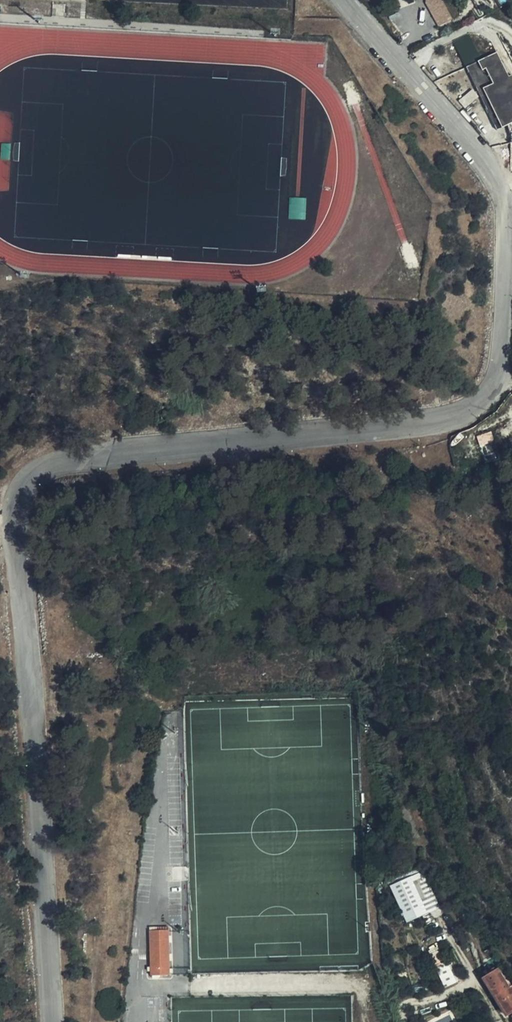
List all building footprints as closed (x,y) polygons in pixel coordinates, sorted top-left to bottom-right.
[(429,14),(438,29),(449,24),(451,22),(441,5),(439,0),(427,0),(429,14)] [(498,52),(468,66),(497,129),(511,123),(511,75),(509,76),(498,52)] [(485,460),(497,458),(493,433),(480,435),(485,460)] [(413,887),(411,888),(408,880),(395,886),(399,894),(411,920),(424,914),(413,887)] [(150,968),(150,972),(149,978),(151,978),(157,978),(168,978),(168,977),(168,973),(168,964),(169,957),(169,946),(170,940),(170,933),(152,932),(150,968)] [(432,952),(444,986),(456,982),(444,948),(432,952)] [(511,987),(499,968),(485,977),(510,1016),(511,1015),(511,986),(511,987)]
